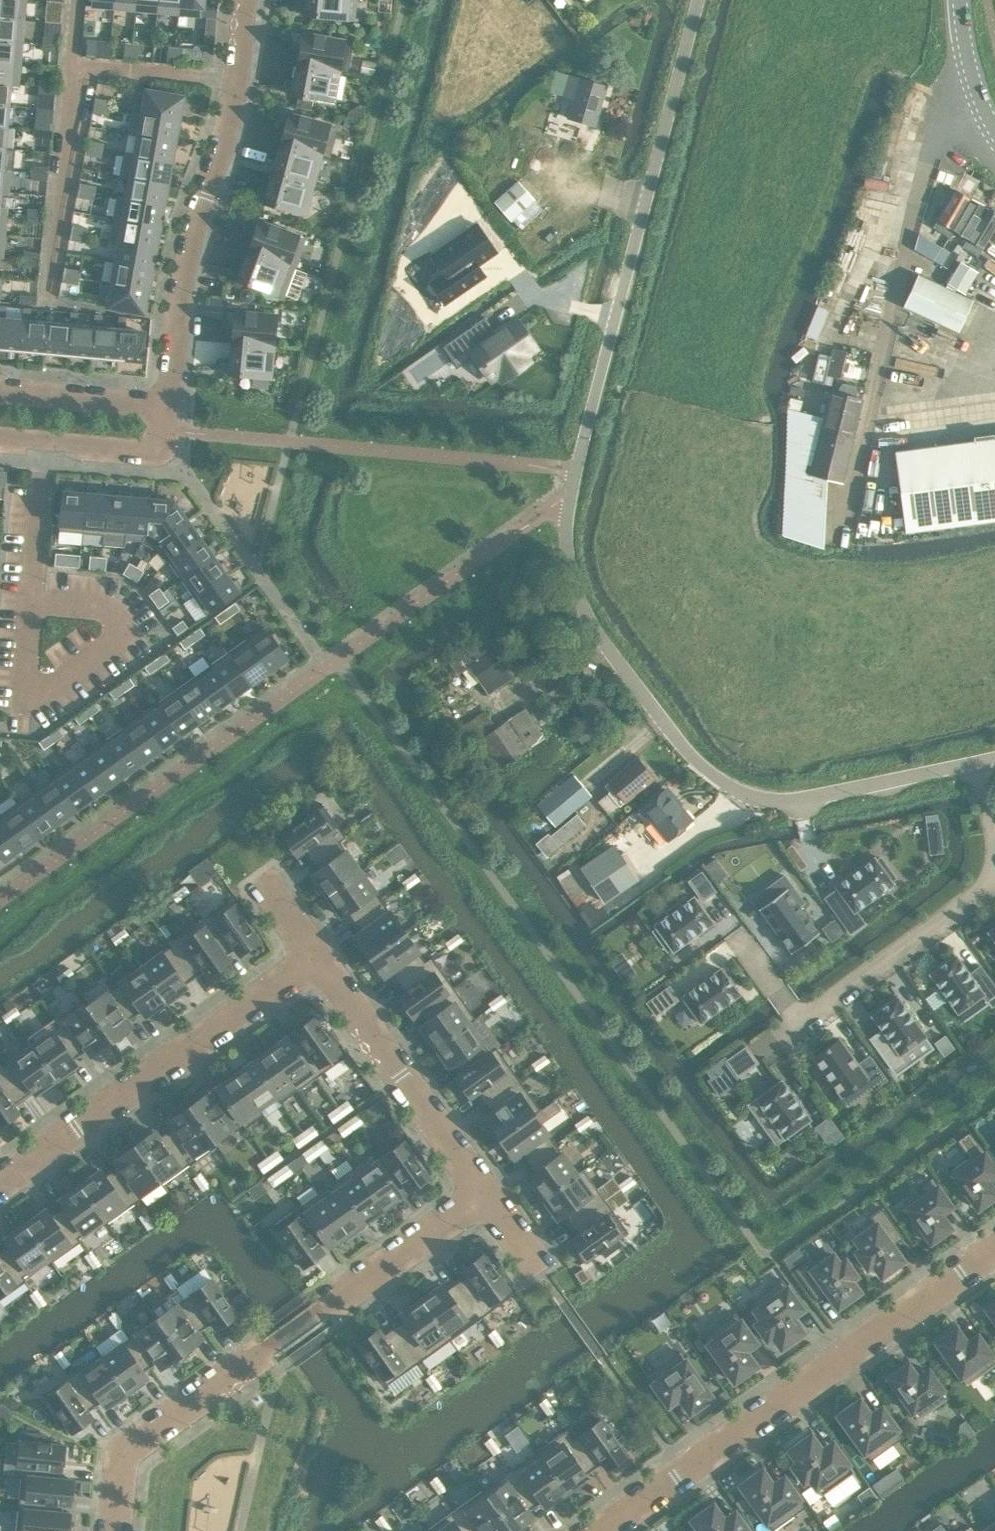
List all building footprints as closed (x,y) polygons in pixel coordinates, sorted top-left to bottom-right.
[(24,19),(25,0),(0,0),(0,16),(24,19)] [(63,1),(48,0),(47,0),(47,7),(63,9),(63,1)] [(136,0),(114,0),(113,8),(135,10),(136,0)] [(158,0),(136,0),(135,10),(157,12),(158,0)] [(180,0),(158,0),(157,12),(179,14),(180,0)] [(179,14),(201,16),(202,0),(180,0),(179,14)] [(347,0),(307,0),(306,15),(345,19),(347,0)] [(22,39),(24,19),(0,16),(0,37),(22,39)] [(347,73),(352,43),(303,34),(298,65),(337,71),(347,73)] [(59,44),(60,37),(44,36),(43,43),(59,44)] [(20,62),(22,41),(22,39),(0,37),(0,60),(20,62)] [(95,57),(96,41),(88,40),(86,56),(95,57)] [(59,51),(59,44),(43,43),(43,50),(59,51)] [(131,60),(132,44),(125,43),(123,59),(131,60)] [(138,61),(139,44),(132,44),(131,60),(138,61)] [(174,64),(175,48),(168,47),(167,63),(174,64)] [(181,65),(182,48),(175,48),(174,64),(181,65)] [(213,67),(214,51),(203,50),(202,66),(213,67)] [(8,83),(18,84),(20,62),(0,60),(0,82),(8,83)] [(332,102),(337,71),(298,65),(292,95),(299,96),(313,99),(332,102)] [(595,126),(606,87),(569,76),(569,75),(556,71),(550,91),(573,98),(567,118),(595,126)] [(56,87),(56,80),(40,79),(39,86),(56,87)] [(6,105),(8,83),(0,82),(0,104),(6,105)] [(55,95),(56,87),(39,86),(39,93),(55,95)] [(147,91),(143,112),(178,119),(179,116),(182,100),(182,97),(170,95),(171,90),(159,88),(158,93),(147,91)] [(299,96),(296,106),(311,109),(313,99),(299,96)] [(110,108),(111,100),(95,97),(94,105),(110,108)] [(108,115),(110,108),(94,105),(92,112),(108,115)] [(143,112),(139,134),(174,140),(175,138),(178,121),(178,119),(143,112)] [(329,157),(337,127),(289,114),(281,144),(319,154),(329,157)] [(36,122),(36,129),(52,130),(52,123),(36,122)] [(36,129),(35,136),(51,138),(52,130),(36,129)] [(139,134),(135,155),(170,162),(171,159),(174,143),(174,140),(139,134)] [(102,150),(103,143),(87,140),(86,147),(102,150)] [(311,184),(319,154),(281,144),(273,174),(311,184)] [(10,170),(12,148),(2,148),(0,147),(0,169),(10,170)] [(101,157),(102,150),(86,147),(85,154),(101,157)] [(126,153),(122,175),(131,177),(167,183),(167,180),(170,164),(170,162),(135,155),(126,153)] [(48,173),(48,166),(32,165),(32,172),(48,173)] [(8,191),(10,170),(0,169),(0,191),(8,191)] [(47,181),(48,173),(32,172),(31,179),(47,181)] [(303,214),(311,184),(273,174),(265,203),(303,214)] [(131,177),(127,198),(163,205),(163,201),(166,185),(167,183),(131,177)] [(511,220),(535,199),(519,181),(495,202),(511,220)] [(94,192),(95,185),(79,183),(78,190),(94,192)] [(93,199),(94,192),(78,190),(77,197),(93,199)] [(953,229),(971,199),(955,190),(933,227),(948,236),(953,229)] [(118,197),(114,218),(159,226),(159,223),(162,206),(163,205),(127,198),(118,197)] [(968,238),(986,209),(971,199),(953,229),(968,238)] [(44,216),(44,209),(28,208),(28,215),(44,216)] [(994,227),(994,214),(986,209),(968,238),(963,245),(978,254),(982,247),(983,247),(994,227)] [(43,224),(44,216),(28,215),(27,222),(43,224)] [(114,218),(110,239),(120,241),(155,248),(156,244),(159,228),(159,226),(114,218)] [(293,267),(304,238),(259,222),(248,251),(293,267)] [(443,272),(429,282),(445,304),(485,276),(484,275),(477,265),(496,252),(476,223),(431,255),(443,272)] [(87,235),(88,228),(72,225),(71,232),(87,235)] [(85,242),(87,235),(71,232),(69,239),(85,242)] [(120,241),(116,263),(151,269),(152,265),(155,249),(155,248),(120,241)] [(949,269),(957,255),(946,248),(937,262),(949,269)] [(40,259),(41,252),(25,251),(24,258),(40,259)] [(283,296),(293,267),(248,251),(238,280),(283,296)] [(39,267),(40,259),(24,258),(23,265),(39,267)] [(964,292),(976,271),(962,262),(955,273),(953,272),(947,282),(964,292)] [(116,263),(112,284),(147,291),(148,286),(151,270),(151,269),(116,263)] [(79,277),(80,270),(64,267),(63,274),(79,277)] [(78,284),(79,277),(63,274),(62,281),(78,284)] [(958,331),(972,300),(918,275),(903,306),(958,331)] [(112,284),(108,306),(143,312),(144,309),(147,293),(147,291),(112,284)] [(36,304),(37,295),(21,294),(20,302),(36,304)] [(272,346),(274,316),(235,312),(232,343),(272,346)] [(485,317),(443,346),(451,359),(451,358),(454,362),(470,350),(474,356),(490,379),(499,373),(504,380),(529,362),(524,355),(536,347),(516,319),(497,333),(485,317)] [(20,351),(22,321),(0,319),(0,349),(20,351)] [(22,321),(20,351),(43,353),(46,323),(22,321)] [(46,323),(43,353),(67,355),(70,326),(46,323)] [(70,326),(67,355),(91,357),(94,328),(70,326)] [(94,328),(91,357),(115,359),(118,330),(94,328)] [(118,330),(115,359),(140,361),(145,362),(146,348),(141,347),(143,332),(118,330)] [(268,387),(272,346),(232,343),(229,374),(253,376),(252,385),(268,387)] [(824,419),(810,475),(825,479),(842,483),(862,399),(831,391),(824,419)] [(784,536),(783,536),(821,546),(825,479),(810,475),(824,419),(791,411),(784,536)] [(994,438),(994,433),(973,436),(973,440),(894,451),(905,532),(994,520),(994,438)] [(64,485),(60,530),(82,532),(86,492),(75,491),(75,486),(64,485)] [(86,492),(82,532),(104,534),(108,494),(108,489),(97,488),(96,493),(86,492)] [(104,534),(103,545),(125,547),(126,531),(130,496),(130,491),(118,490),(118,495),(108,494),(104,534)] [(130,496),(126,531),(147,533),(151,498),(152,493),(140,492),(139,497),(130,496)] [(151,498),(147,533),(159,540),(188,520),(174,500),(151,498)] [(188,520),(159,540),(172,557),(201,538),(205,535),(198,525),(194,528),(188,520)] [(172,557),(168,560),(181,579),(214,556),(218,553),(211,543),(207,546),(201,538),(172,557)] [(63,566),(64,553),(56,552),(54,565),(63,566)] [(71,567),(72,554),(64,553),(63,566),(71,567)] [(79,568),(80,555),(72,554),(71,567),(79,568)] [(97,569),(98,557),(90,556),(89,569),(97,569)] [(214,556),(181,579),(194,597),(226,573),(230,570),(224,561),(220,564),(214,556)] [(105,570),(107,557),(98,557),(97,569),(105,570)] [(130,578),(136,567),(129,562),(122,573),(130,578)] [(137,582),(144,571),(136,567),(130,578),(137,582)] [(226,573),(194,597),(206,614),(243,588),(236,578),(232,581),(226,573)] [(164,594),(159,587),(148,594),(153,601),(164,594)] [(169,601),(164,594),(153,601),(158,608),(169,601)] [(240,609),(235,601),(224,609),(230,616),(240,609)] [(230,616),(224,609),(214,616),(220,623),(230,616)] [(188,627),(183,620),(172,627),(177,634),(188,627)] [(288,659),(278,645),(282,642),(275,631),(271,635),(264,626),(246,639),(270,672),(278,666),(281,670),(289,663),(287,660),(288,659)] [(195,641),(205,634),(199,627),(189,634),(195,641)] [(184,648),(195,641),(189,634),(179,641),(184,648)] [(513,677),(488,638),(463,655),(461,651),(448,660),(457,673),(469,665),(488,693),(513,677)] [(270,672),(246,639),(229,652),(252,684),(270,672)] [(159,666),(169,659),(164,652),(154,659),(159,666)] [(252,684),(229,652),(211,664),(234,697),(252,684)] [(149,673),(159,666),(154,659),(144,666),(149,673)] [(234,697),(211,664),(193,677),(217,709),(234,697)] [(124,691),(134,684),(129,677),(119,684),(124,691)] [(217,709),(193,677),(176,689),(199,722),(198,722),(201,726),(211,720),(208,716),(217,709)] [(549,708),(571,691),(569,689),(574,685),(568,678),(541,699),(549,708)] [(114,699),(124,691),(119,684),(109,692),(114,699)] [(199,722),(176,689),(158,702),(182,735),(181,735),(184,739),(193,732),(190,728),(198,722),(199,722)] [(89,717),(99,709),(94,702),(84,709),(89,717)] [(182,735),(158,702),(141,714),(164,747),(163,748),(166,751),(176,745),(173,741),(181,735),(182,735)] [(543,738),(523,708),(495,727),(485,712),(472,720),(461,727),(473,745),(470,747),(490,776),(502,767),(543,738)] [(79,724),(89,717),(84,709),(74,717),(79,724)] [(164,747),(141,714),(123,727),(146,760),(163,748),(164,747)] [(54,742),(64,734),(59,727),(49,735),(54,742)] [(146,760),(123,727),(105,739),(129,772),(146,760)] [(44,749),(54,742),(49,735),(39,742),(44,749)] [(129,772),(105,739),(88,752),(111,785),(129,772)] [(111,785),(88,752),(70,765),(94,797),(111,785)] [(609,791),(597,801),(609,815),(650,780),(653,778),(648,772),(636,758),(615,775),(604,784),(609,791)] [(94,797),(70,765),(52,777),(76,810),(94,797)] [(554,826),(591,796),(573,774),(536,805),(554,826)] [(76,810),(52,777),(35,790),(58,823),(61,827),(70,820),(67,816),(76,810)] [(691,820),(665,789),(641,809),(637,813),(646,824),(651,820),(668,840),(691,820)] [(58,823),(35,790),(17,802),(41,835),(58,823)] [(17,802),(0,815),(2,819),(23,848),(41,835),(17,802)] [(345,836),(323,805),(313,812),(308,806),(291,818),(296,824),(283,834),(280,837),(288,848),(291,846),(298,855),(304,851),(311,861),(345,836)] [(376,819),(374,816),(371,812),(365,817),(370,823),(376,819)] [(546,856),(585,824),(576,813),(550,835),(548,832),(530,847),(541,861),(546,856)] [(370,823),(365,817),(358,822),(363,828),(370,823)] [(23,848),(2,819),(0,821),(0,870),(18,858),(15,854),(23,848)] [(359,869),(339,841),(346,837),(345,836),(311,861),(318,870),(312,875),(318,884),(315,886),(322,896),(359,869)] [(636,879),(614,846),(581,868),(603,901),(636,879)] [(943,846),(929,847),(930,856),(944,855),(943,846)] [(838,889),(825,897),(850,932),(864,922),(855,911),(893,883),(891,880),(895,877),(880,857),(876,860),(874,857),(835,885),(838,889)] [(714,858),(705,865),(717,881),(727,874),(714,858)] [(382,901),(359,869),(322,896),(332,909),(335,906),(341,915),(347,911),(354,921),(382,901)] [(582,891),(570,872),(568,870),(556,878),(570,899),(575,906),(586,899),(582,892),(582,891)] [(419,879),(417,876),(415,873),(408,878),(413,884),(419,879)] [(413,884),(408,878),(402,882),(406,889),(413,884)] [(708,881),(695,890),(702,900),(715,891),(708,881)] [(791,884),(759,908),(792,952),(819,933),(799,906),(805,902),(791,884)] [(189,892),(185,885),(178,890),(183,897),(189,892)] [(183,897),(178,890),(172,895),(176,901),(183,897)] [(673,951),(712,922),(694,897),(680,907),(678,903),(666,912),(668,915),(655,925),(657,928),(653,931),(667,951),(671,948),(673,951)] [(259,938),(247,922),(250,920),(242,908),(239,910),(230,898),(199,920),(230,963),(231,963),(225,954),(234,947),(238,953),(247,947),(249,950),(261,942),(259,939),(259,938)] [(404,931),(382,901),(354,921),(361,931),(355,935),(356,936),(353,938),(361,950),(364,948),(370,956),(404,931)] [(600,916),(593,905),(591,903),(579,911),(588,924),(600,916)] [(230,963),(199,920),(169,941),(194,976),(203,969),(208,975),(217,969),(219,972),(230,963)] [(833,921),(821,930),(830,943),(842,934),(833,921)] [(129,935),(124,929),(118,933),(122,940),(129,935)] [(425,961),(404,931),(370,956),(375,964),(373,966),(381,977),(384,975),(384,976),(390,972),(397,982),(432,957),(432,956),(425,961)] [(122,940),(118,933),(111,938),(116,944),(122,940)] [(463,940),(460,937),(458,933),(452,938),(456,945),(463,940)] [(456,945),(452,938),(445,943),(450,949),(456,945)] [(194,976),(169,941),(168,942),(171,945),(141,967),(168,1004),(179,996),(177,993),(186,986),(184,983),(194,976)] [(621,953),(609,962),(624,982),(635,973),(621,953)] [(930,974),(939,987),(936,990),(944,1001),(948,999),(958,1012),(983,994),(986,998),(994,992),(994,987),(980,966),(969,974),(955,955),(930,974)] [(413,1016),(454,987),(432,957),(397,982),(405,991),(398,996),(405,1005),(402,1007),(410,1019),(413,1016)] [(168,1004),(141,967),(114,986),(134,1014),(141,1009),(145,1015),(154,1009),(156,1012),(168,1004)] [(74,974),(70,968),(63,972),(68,979),(74,974)] [(700,1022),(739,993),(721,968),(682,996),(700,1022)] [(68,979),(63,972),(57,977),(61,983),(68,979)] [(134,1014),(114,986),(87,1005),(113,1043),(124,1035),(122,1032),(131,1025),(127,1019),(134,1014)] [(656,1015),(679,999),(669,986),(647,1002),(656,1015)] [(432,1049),(475,1017),(454,987),(413,1016),(414,1017),(420,1013),(426,1022),(420,1026),(427,1035),(424,1037),(432,1049)] [(506,1000),(504,997),(501,994),(495,999),(499,1005),(506,1000)] [(925,1036),(897,997),(872,1015),(882,1030),(870,1038),(893,1071),(907,1061),(901,1053),(925,1036)] [(113,1043),(87,1005),(83,999),(54,1019),(59,1026),(79,1053),(86,1048),(90,1054),(99,1048),(102,1051),(113,1043)] [(499,1005),(495,999),(488,1003),(493,1010),(499,1005)] [(20,1013),(15,1007),(8,1011),(13,1018),(20,1013)] [(13,1018),(8,1011),(2,1016),(7,1022),(13,1018)] [(338,1043),(330,1031),(327,1033),(315,1017),(314,1017),(312,1014),(301,1022),(303,1025),(294,1032),(298,1038),(292,1042),(316,1077),(344,1057),(335,1045),(338,1043)] [(490,1052),(469,1023),(476,1018),(475,1017),(432,1049),(440,1060),(443,1058),(449,1067),(455,1062),(462,1071),(456,1076),(456,1077),(497,1048),(496,1047),(490,1052)] [(79,1053),(59,1026),(32,1045),(59,1081),(70,1074),(68,1071),(76,1064),(72,1058),(79,1053)] [(953,1047),(945,1035),(935,1042),(944,1054),(953,1047)] [(316,1077),(292,1042),(288,1036),(279,1043),(277,1040),(268,1046),(299,1090),(316,1077)] [(885,1079),(869,1056),(858,1065),(839,1039),(813,1057),(841,1096),(866,1078),(873,1088),(885,1079)] [(59,1081),(32,1045),(2,1066),(24,1097),(34,1090),(36,1093),(45,1087),(47,1090),(59,1081)] [(299,1090),(268,1046),(258,1053),(260,1056),(252,1062),(281,1102),(299,1090)] [(758,1062),(746,1046),(727,1060),(738,1076),(758,1062)] [(518,1078),(497,1048),(456,1077),(453,1079),(461,1090),(464,1088),(468,1094),(471,1097),(477,1093),(484,1103),(518,1078)] [(549,1061),(547,1058),(544,1055),(538,1059),(543,1066),(549,1061)] [(724,1057),(705,1071),(710,1078),(708,1080),(719,1094),(740,1079),(738,1076),(727,1060),(724,1057)] [(543,1066),(538,1059),(531,1064),(536,1070),(543,1066)] [(281,1102),(252,1062),(243,1068),(241,1065),(232,1071),(263,1115),(264,1115),(259,1108),(276,1096),(280,1103),(281,1102)] [(2,1066),(0,1063),(0,1128),(11,1120),(9,1117),(18,1111),(14,1105),(24,1097),(2,1066)] [(263,1115),(232,1071),(223,1078),(225,1081),(216,1087),(220,1094),(241,1122),(245,1128),(263,1115)] [(540,1108),(518,1078),(484,1103),(491,1113),(485,1117),(486,1118),(483,1120),(491,1131),(494,1129),(499,1137),(540,1108)] [(810,1119),(782,1080),(748,1104),(776,1143),(787,1135),(790,1140),(810,1125),(807,1121),(810,1119)] [(241,1122),(220,1094),(214,1098),(210,1092),(201,1098),(199,1095),(187,1103),(214,1141),(241,1122)] [(353,1108),(347,1100),(338,1107),(343,1115),(353,1108)] [(214,1141),(187,1103),(176,1112),(178,1114),(169,1121),(173,1127),(166,1132),(189,1164),(190,1163),(187,1160),(214,1141)] [(343,1115),(338,1107),(328,1114),(333,1122),(343,1115)] [(555,1143),(534,1114),(541,1109),(540,1108),(499,1137),(505,1146),(502,1148),(511,1159),(514,1157),(514,1158),(520,1153),(527,1163),(555,1143)] [(363,1122),(357,1114),(348,1121),(353,1129),(363,1122)] [(830,1114),(815,1125),(830,1146),(845,1135),(830,1114)] [(592,1122),(590,1118),(588,1115),(581,1120),(586,1126),(592,1122)] [(586,1126),(581,1120),(575,1124),(579,1131),(586,1126)] [(353,1129),(348,1121),(338,1128),(343,1136),(353,1129)] [(318,1133),(312,1125),(302,1132),(308,1140),(318,1133)] [(189,1164),(166,1132),(159,1137),(155,1131),(146,1137),(144,1134),(133,1143),(162,1183),(189,1164)] [(308,1140),(302,1132),(293,1139),(298,1147),(308,1140)] [(951,1171),(961,1186),(959,1187),(957,1189),(965,1201),(968,1199),(970,1197),(978,1208),(980,1207),(981,1207),(994,1197),(994,1190),(988,1180),(994,1175),(994,1168),(993,1165),(969,1132),(957,1140),(970,1157),(951,1171)] [(328,1147),(322,1139),(312,1146),(318,1154),(328,1147)] [(429,1175),(417,1159),(420,1157),(411,1145),(408,1147),(404,1141),(377,1161),(397,1189),(403,1184),(407,1190),(416,1184),(418,1187),(430,1179),(428,1176),(429,1175)] [(162,1183),(133,1143),(121,1151),(123,1154),(114,1160),(119,1166),(112,1171),(134,1203),(162,1183)] [(576,1173),(555,1143),(527,1163),(534,1173),(528,1177),(535,1186),(532,1189),(540,1200),(583,1169),(583,1168),(576,1173)] [(318,1154),(312,1146),(302,1153),(308,1161),(318,1154)] [(283,1158),(277,1150),(267,1157),(273,1165),(283,1158)] [(397,1189),(377,1161),(372,1154),(354,1167),(385,1211),(394,1204),(392,1201),(401,1195),(397,1189)] [(273,1165),(267,1157),(257,1164),(263,1172),(273,1165)] [(292,1172),(287,1164),(277,1171),(283,1179),(292,1172)] [(385,1211),(354,1167),(336,1180),(365,1221),(374,1215),(376,1218),(385,1211)] [(605,1199),(583,1169),(540,1200),(548,1211),(551,1209),(557,1218),(563,1214),(570,1224),(605,1199)] [(134,1203),(112,1171),(105,1176),(100,1170),(91,1176),(89,1173),(78,1182),(107,1223),(134,1203)] [(283,1179),(277,1171),(267,1178),(273,1186),(283,1179)] [(205,1179),(200,1173),(194,1177),(198,1184),(205,1179)] [(635,1182),(633,1179),(631,1176),(624,1180),(629,1187),(635,1182)] [(923,1191),(904,1204),(914,1219),(910,1222),(918,1234),(921,1232),(923,1231),(931,1242),(933,1240),(934,1241),(949,1230),(948,1229),(951,1227),(941,1213),(952,1206),(946,1198),(932,1178),(920,1187),(923,1191)] [(209,1186),(205,1179),(198,1184),(203,1190),(209,1186)] [(365,1221),(336,1180),(319,1192),(350,1236),(359,1229),(357,1227),(365,1221)] [(629,1187),(624,1180),(618,1185),(622,1192),(629,1187)] [(107,1223),(78,1182),(66,1190),(69,1193),(60,1199),(64,1205),(57,1210),(80,1242),(78,1238),(104,1220),(107,1223)] [(350,1236),(319,1192),(301,1205),(330,1245),(338,1240),(341,1243),(350,1236)] [(627,1230),(605,1199),(570,1224),(578,1234),(571,1238),(578,1247),(575,1249),(583,1261),(586,1259),(587,1259),(600,1250),(605,1256),(621,1244),(617,1238),(627,1230)] [(330,1245),(301,1205),(273,1225),(302,1266),(303,1265),(305,1268),(316,1260),(314,1257),(323,1251),(319,1244),(325,1240),(329,1246),(330,1245)] [(876,1224),(855,1239),(862,1248),(856,1252),(867,1267),(873,1264),(881,1275),(883,1274),(885,1276),(902,1263),(901,1261),(903,1260),(892,1245),(903,1237),(898,1229),(882,1207),(870,1216),(876,1224)] [(80,1242),(57,1210),(50,1215),(46,1209),(37,1215),(35,1213),(23,1221),(52,1262),(80,1242)] [(150,1218),(145,1212),(139,1216),(144,1223),(150,1218)] [(155,1225),(150,1218),(144,1223),(148,1229),(155,1225)] [(52,1262),(23,1221),(12,1229),(14,1232),(5,1238),(9,1244),(2,1249),(25,1281),(26,1281),(23,1277),(50,1259),(52,1262)] [(2,1249),(0,1251),(0,1299),(25,1281),(2,1249)] [(96,1257),(91,1251),(85,1255),(89,1262),(96,1257)] [(507,1280),(499,1268),(496,1270),(484,1254),(482,1251),(470,1259),(472,1262),(463,1269),(467,1275),(457,1283),(481,1317),(513,1294),(505,1282),(507,1280)] [(807,1261),(795,1270),(811,1292),(816,1299),(827,1292),(838,1307),(840,1305),(841,1307),(859,1294),(857,1293),(860,1291),(851,1279),(856,1275),(845,1260),(840,1264),(833,1254),(813,1269),(807,1261)] [(101,1263),(96,1257),(89,1262),(94,1268),(101,1263)] [(175,1279),(170,1272),(164,1277),(169,1283),(175,1279)] [(236,1312),(212,1278),(184,1299),(204,1327),(211,1322),(215,1328),(220,1324),(224,1321),(226,1324),(238,1316),(236,1313),(236,1312)] [(180,1285),(175,1279),(169,1283),(173,1290),(180,1285)] [(782,1279),(749,1302),(750,1303),(757,1314),(760,1317),(754,1321),(767,1339),(773,1335),(781,1347),(783,1346),(784,1347),(802,1335),(801,1333),(803,1332),(792,1316),(803,1309),(798,1301),(782,1279)] [(481,1317),(457,1283),(446,1290),(441,1284),(432,1291),(430,1288),(419,1296),(450,1339),(481,1317)] [(41,1296),(36,1290),(30,1294),(35,1301),(41,1296)] [(241,1292),(234,1297),(241,1306),(248,1301),(241,1292)] [(46,1302),(41,1296),(35,1301),(39,1307),(46,1302)] [(450,1339),(419,1296),(408,1304),(410,1307),(401,1313),(405,1319),(394,1327),(419,1362),(450,1339)] [(197,1331),(204,1327),(184,1299),(157,1318),(183,1355),(194,1347),(192,1344),(201,1338),(197,1331)] [(986,1308),(994,1321),(994,1300),(988,1305),(988,1306),(986,1308)] [(750,1303),(740,1310),(748,1321),(757,1314),(750,1303)] [(120,1318),(116,1312),(109,1316),(114,1322),(120,1318)] [(735,1312),(702,1336),(714,1353),(709,1357),(720,1373),(725,1369),(734,1381),(736,1379),(738,1381),(755,1368),(754,1367),(756,1365),(745,1350),(756,1342),(751,1335),(735,1312)] [(125,1325),(120,1318),(114,1322),(119,1329),(125,1325)] [(183,1355),(157,1318),(129,1338),(149,1366),(156,1361),(161,1367),(170,1360),(172,1363),(183,1355)] [(981,1333),(987,1341),(994,1335),(994,1323),(981,1333)] [(419,1362),(394,1327),(383,1335),(379,1329),(370,1335),(368,1332),(357,1340),(359,1343),(358,1344),(368,1357),(361,1362),(373,1379),(380,1374),(387,1384),(419,1362)] [(937,1343),(945,1354),(940,1357),(948,1369),(951,1367),(953,1365),(967,1384),(994,1364),(994,1359),(983,1342),(977,1335),(967,1342),(957,1328),(954,1330),(954,1329),(939,1340),(939,1341),(937,1343)] [(499,1335),(495,1329),(488,1334),(493,1340),(499,1335)] [(504,1342),(499,1335),(493,1340),(498,1347),(504,1342)] [(142,1371),(149,1366),(129,1338),(103,1357),(128,1394),(140,1386),(138,1383),(147,1377),(142,1371)] [(699,1338),(693,1342),(701,1352),(706,1348),(699,1338)] [(66,1357),(61,1351),(55,1355),(59,1361),(66,1357)] [(680,1352),(647,1375),(663,1397),(668,1405),(679,1397),(690,1412),(692,1411),(693,1412),(711,1400),(710,1398),(712,1397),(680,1352)] [(128,1394),(103,1357),(100,1353),(72,1373),(95,1405),(102,1400),(106,1406),(115,1399),(117,1402),(128,1394)] [(70,1364),(66,1357),(59,1361),(64,1368),(70,1364)] [(890,1376),(888,1377),(918,1419),(949,1397),(934,1377),(929,1369),(918,1377),(908,1363),(906,1365),(905,1364),(890,1375),(890,1376)] [(95,1405),(72,1373),(46,1391),(51,1397),(48,1399),(71,1431),(71,1430),(74,1433),(85,1425),(83,1422),(92,1416),(88,1410),(95,1405)] [(437,1380),(432,1374),(426,1378),(430,1385),(437,1380)] [(442,1387),(437,1380),(430,1385),(435,1391),(442,1387)] [(550,1405),(546,1398),(539,1403),(544,1409),(550,1405)] [(840,1413),(838,1415),(870,1460),(903,1437),(887,1414),(882,1407),(871,1414),(860,1399),(858,1401),(856,1399),(839,1412),(840,1413)] [(555,1411),(550,1405),(544,1409),(549,1416),(555,1411)] [(627,1452),(615,1436),(618,1434),(610,1423),(607,1425),(602,1418),(572,1440),(593,1467),(601,1461),(605,1468),(614,1461),(616,1464),(628,1456),(626,1453),(627,1452)] [(958,1435),(962,1442),(975,1432),(965,1419),(960,1422),(958,1435)] [(593,1467),(572,1440),(565,1431),(537,1451),(568,1494),(580,1486),(577,1483),(586,1477),(584,1473),(593,1467)] [(65,1459),(66,1445),(63,1445),(63,1444),(47,1442),(47,1434),(25,1433),(24,1441),(21,1440),(18,1473),(21,1474),(52,1477),(53,1469),(60,1470),(61,1459),(65,1459)] [(791,1448),(789,1450),(798,1462),(792,1465),(804,1482),(809,1478),(822,1495),(854,1471),(838,1449),(833,1442),(822,1449),(811,1434),(809,1436),(808,1434),(790,1446),(791,1448)] [(496,1444),(491,1437),(485,1442),(489,1448),(496,1444)] [(500,1450),(496,1444),(489,1448),(494,1455),(500,1450)] [(568,1494),(537,1451),(510,1470),(534,1505),(541,1500),(546,1506),(555,1499),(557,1502),(568,1494)] [(881,1496),(905,1479),(896,1467),(873,1484),(881,1496)] [(743,1483),(740,1485),(774,1529),(805,1506),(789,1484),(784,1476),(773,1484),(762,1469),(760,1470),(759,1469),(741,1481),(743,1483)] [(510,1470),(483,1490),(512,1530),(516,1530),(525,1525),(523,1522),(532,1516),(527,1510),(534,1505),(510,1470)] [(73,1494),(75,1479),(71,1479),(71,1478),(52,1477),(21,1474),(18,1507),(61,1511),(61,1504),(69,1504),(70,1493),(73,1494)] [(441,1483),(436,1476),(430,1481),(435,1487),(441,1483)] [(446,1489),(441,1483),(435,1487),(439,1494),(446,1489)] [(483,1490),(455,1509),(471,1530),(512,1530),(483,1490)] [(963,1503),(957,1495),(951,1500),(957,1508),(963,1503)] [(742,1497),(736,1502),(743,1512),(750,1508),(742,1497)] [(692,1519),(700,1530),(749,1530),(741,1519),(735,1511),(724,1519),(714,1504),(711,1505),(710,1504),(692,1516),(694,1518),(692,1519)] [(72,1513),(68,1513),(68,1512),(61,1511),(18,1507),(16,1530),(66,1530),(67,1527),(70,1527),(72,1513)] [(455,1509),(428,1529),(429,1530),(471,1530),(455,1509)] [(386,1522),(382,1515),(375,1520),(380,1526),(386,1522)] [(982,1529),(984,1530),(994,1530),(994,1521),(994,1520),(982,1529)] [(386,1522),(380,1526),(383,1530),(387,1530),(391,1528),(386,1522)]
